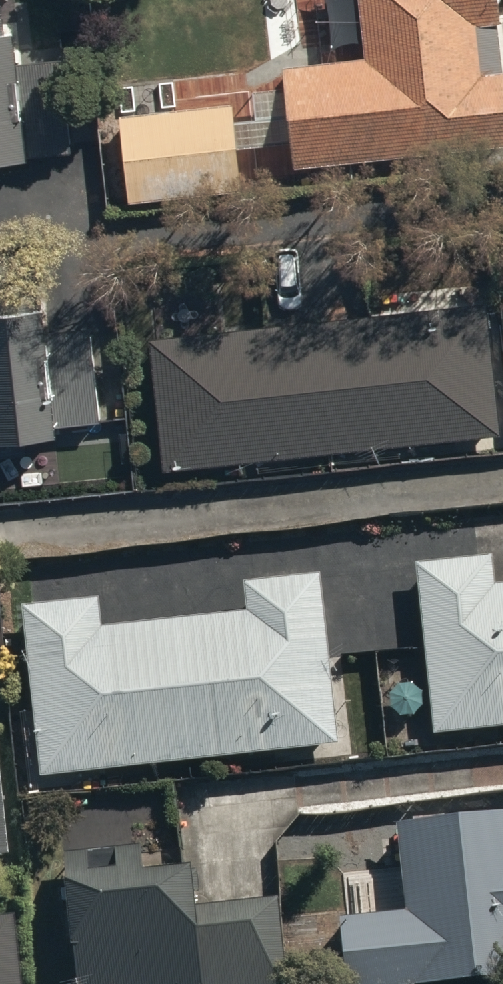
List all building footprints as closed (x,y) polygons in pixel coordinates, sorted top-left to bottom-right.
[(285,66),(296,168),(502,147),(502,73),(483,75),(477,24),(500,22),(497,0),(359,0),(365,58),(285,66)] [(28,161),(28,158),(71,153),(61,58),(18,63),(14,32),(0,33),(0,164),(28,161)] [(233,104),(121,116),(130,202),(242,190),(233,104)] [(150,341),(164,471),(502,434),(502,433),(489,304),(150,341)] [(59,437),(57,426),(101,421),(90,328),(45,333),(42,310),(0,315),(0,444),(59,437)] [(502,731),(502,587),(498,587),(495,558),(416,566),(436,738),(502,731)] [(43,779),(340,747),(322,577),(246,585),(249,613),(102,629),(99,600),(24,608),(43,779)] [(11,858),(0,747),(0,859),(11,858)] [(400,828),(409,914),(342,921),(348,983),(458,983),(502,979),(502,817),(400,828)] [(279,900),(197,910),(193,873),(146,878),(143,847),(66,856),(80,983),(289,983),(279,900)] [(10,916),(0,917),(0,983),(18,983),(10,916)]
